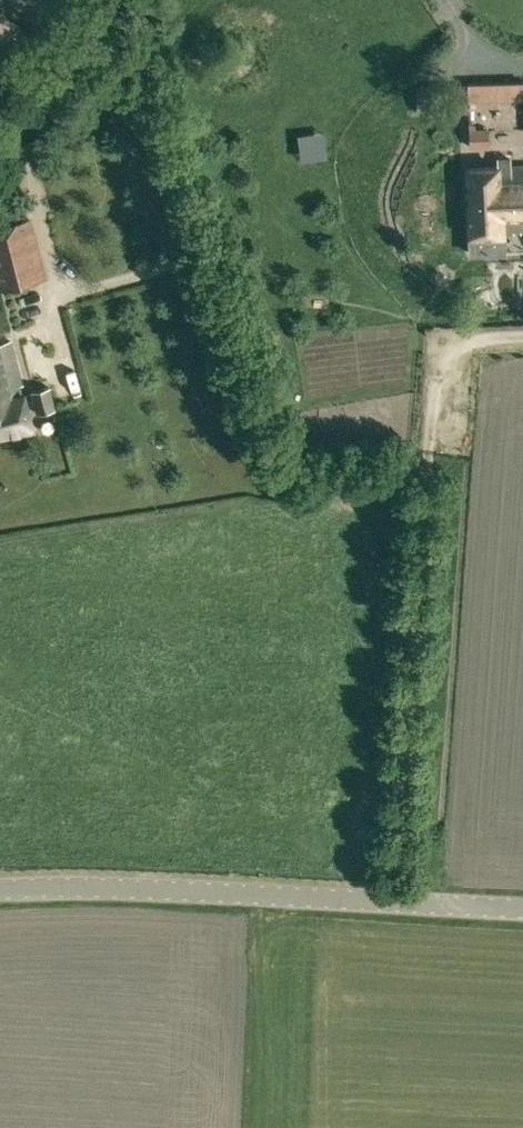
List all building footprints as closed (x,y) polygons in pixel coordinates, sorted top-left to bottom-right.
[(471,75),(472,103),(522,101),(522,73),(471,75)] [(470,129),(471,147),(487,147),(487,128),(470,129)] [(468,235),(504,234),(504,232),(522,231),(522,164),(466,166),(468,235)] [(0,231),(0,288),(39,278),(27,225),(0,231)] [(33,427),(11,339),(0,342),(0,435),(33,427)] [(257,351),(259,362),(282,358),(280,346),(257,351)] [(30,390),(36,413),(56,408),(50,385),(30,390)] [(290,442),(291,453),(308,450),(307,439),(290,442)]
